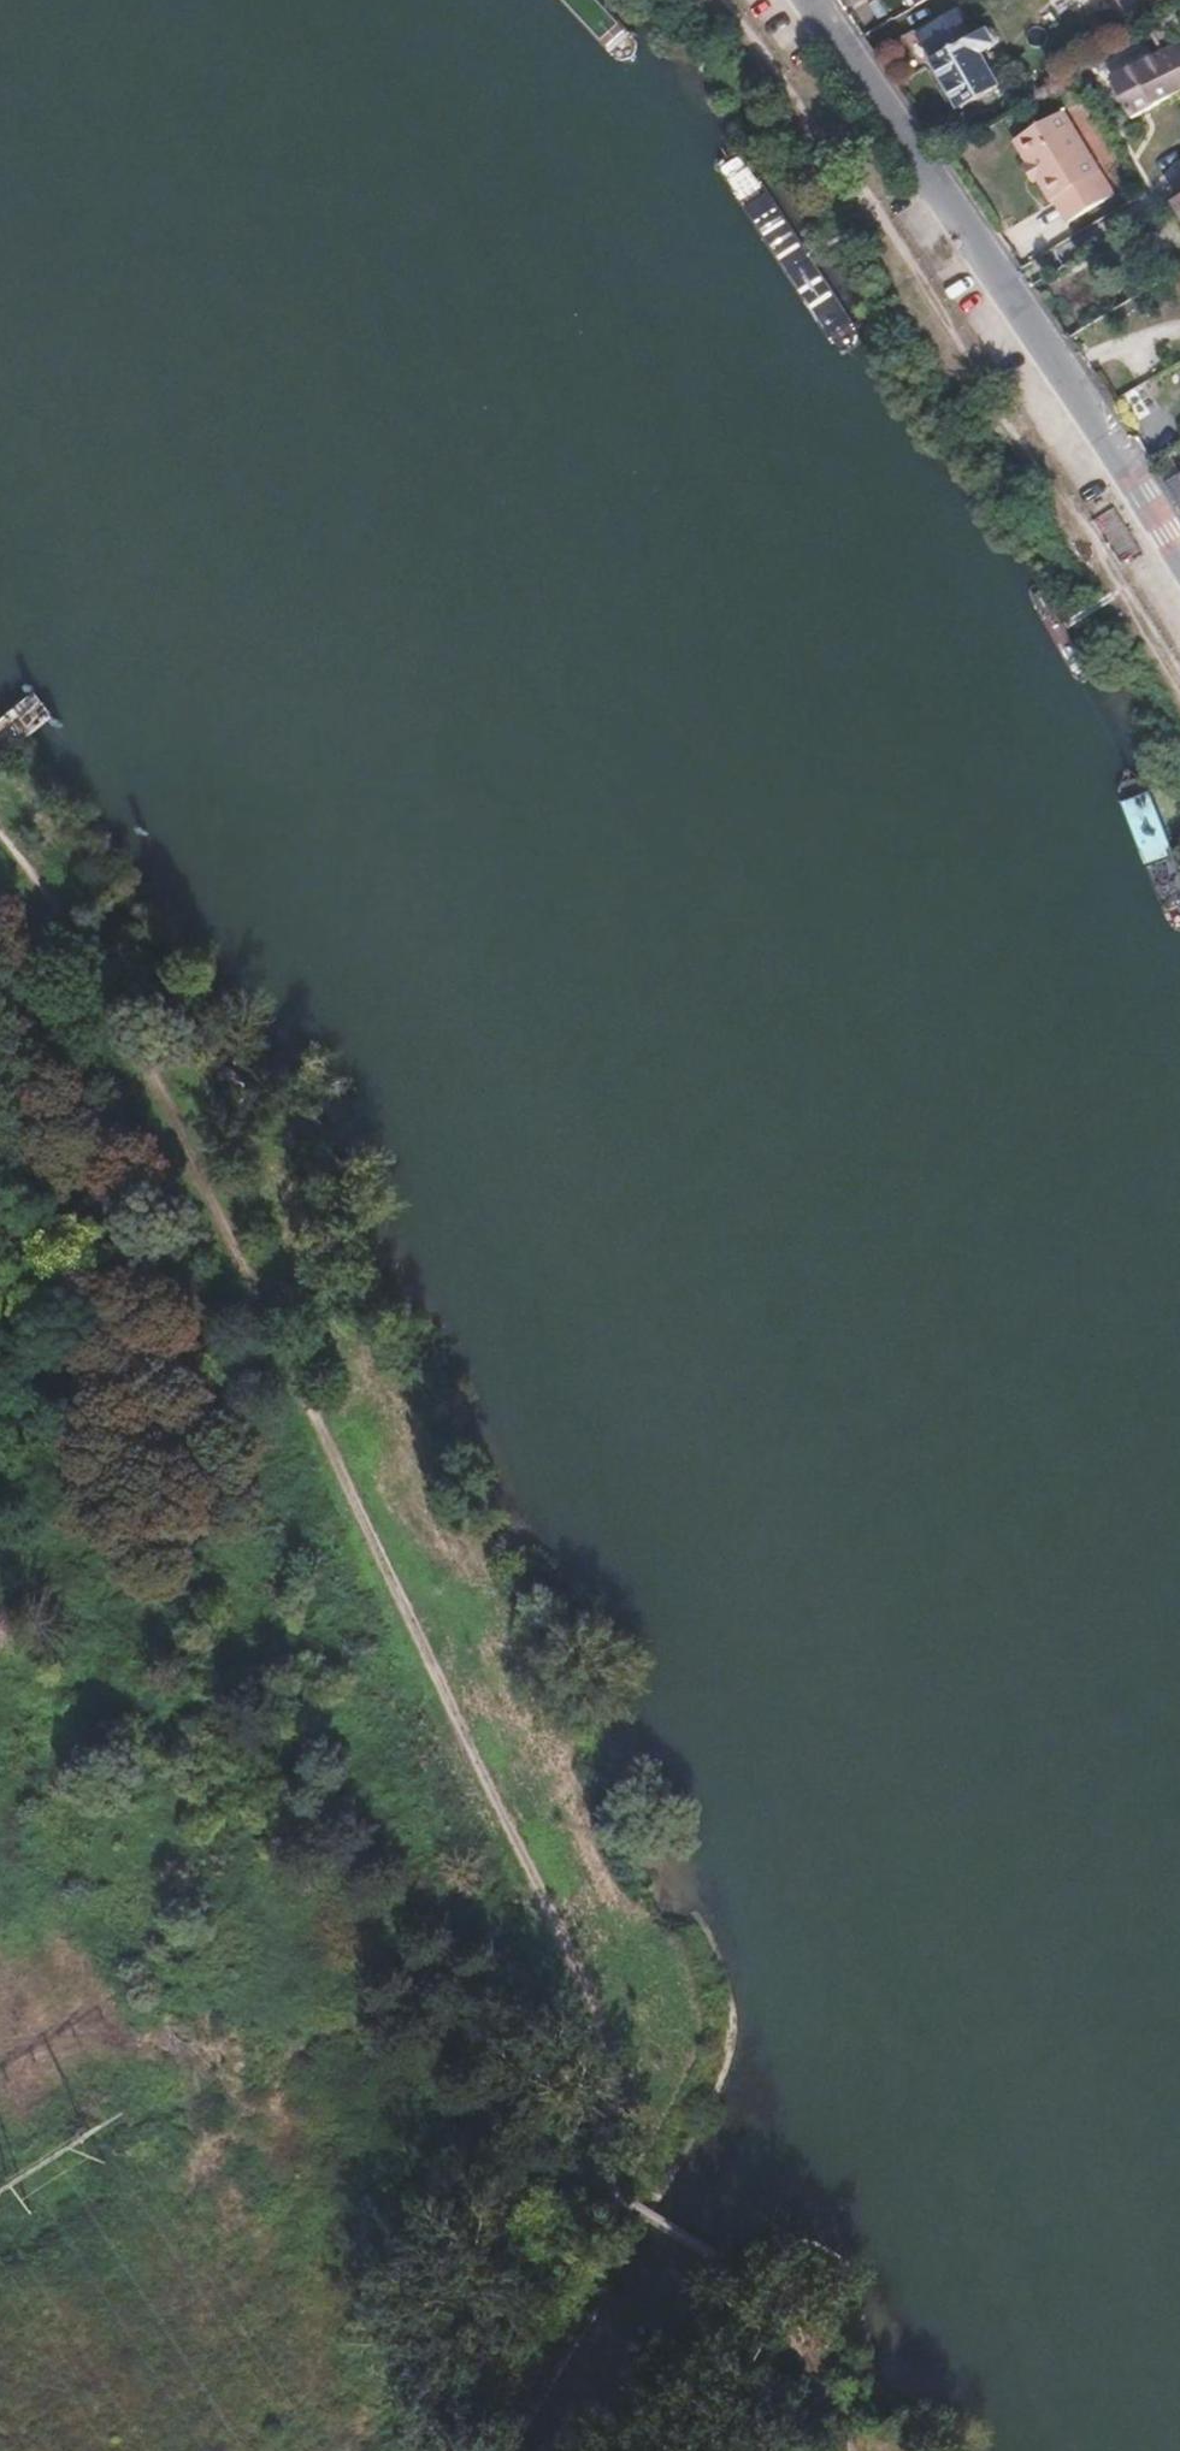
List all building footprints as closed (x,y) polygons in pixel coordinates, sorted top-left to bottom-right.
[(982,52),(995,45),(986,30),(972,39),(957,15),(921,37),(962,108),(1000,85),(982,52)] [(1179,89),(1179,41),(1102,88),(1123,123),(1161,100),(1179,89)] [(1161,100),(1179,130),(1179,89),(1161,100)] [(1114,195),(1063,111),(1015,141),(1066,225),(1114,195)]
